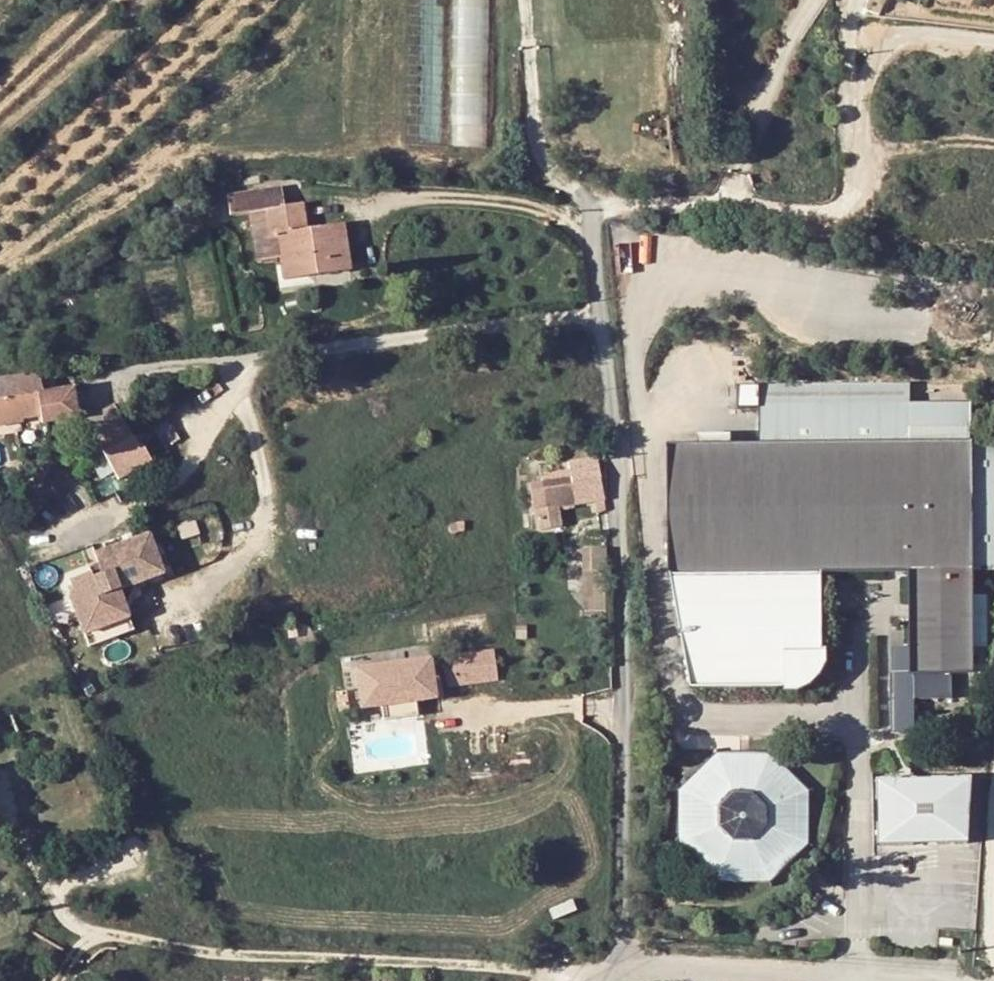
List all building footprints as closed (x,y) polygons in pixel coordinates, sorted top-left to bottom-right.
[(305,225),(303,205),(253,210),(256,235),(269,233),(275,279),(301,277),(302,297),(372,288),(366,241),(329,245),(326,222),(305,225)] [(275,279),(278,300),(302,297),(301,277),(275,279)] [(758,440),(971,435),(970,393),(907,394),(907,373),(756,377),(758,440)] [(54,383),(0,386),(0,433),(2,433),(2,422),(32,421),(33,430),(58,428),(58,432),(95,429),(93,400),(57,403),(54,383)] [(103,431),(112,454),(143,443),(133,420),(103,431)] [(3,438),(33,437),(33,430),(32,421),(2,422),(2,433),(3,438)] [(691,682),(786,681),(786,687),(794,687),(804,685),(810,683),(818,675),(824,666),(827,657),(827,646),(822,646),(824,572),(914,565),(917,646),(896,646),(896,671),(893,671),(893,731),(918,731),(918,696),(955,696),(955,671),(977,671),(974,582),(971,435),(758,440),(668,443),(668,543),(669,571),(691,682)] [(122,480),(128,496),(164,483),(159,468),(155,469),(143,443),(112,455),(122,480)] [(578,487),(605,485),(603,465),(575,469),(578,487)] [(548,508),(581,507),(578,489),(551,485),(548,508)] [(578,489),(581,507),(607,504),(605,485),(578,487),(578,489)] [(127,629),(143,623),(133,594),(178,578),(165,540),(110,559),(116,574),(87,584),(92,599),(85,601),(98,635),(126,625),(127,629)] [(604,578),(606,555),(590,555),(589,577),(604,578)] [(126,625),(98,635),(103,652),(148,636),(143,623),(127,629),(126,625)] [(446,687),(499,678),(494,648),(441,657),(446,687)] [(348,726),(368,721),(402,713),(421,708),(412,669),(339,687),(348,726)] [(402,713),(368,721),(370,729),(404,721),(402,713)] [(719,750),(680,789),(680,845),(719,884),(775,884),(814,845),(814,789),(775,750),(719,750)] [(873,774),(877,844),(969,839),(965,769),(873,774)] [(940,937),(939,946),(953,947),(954,938),(940,937)]
